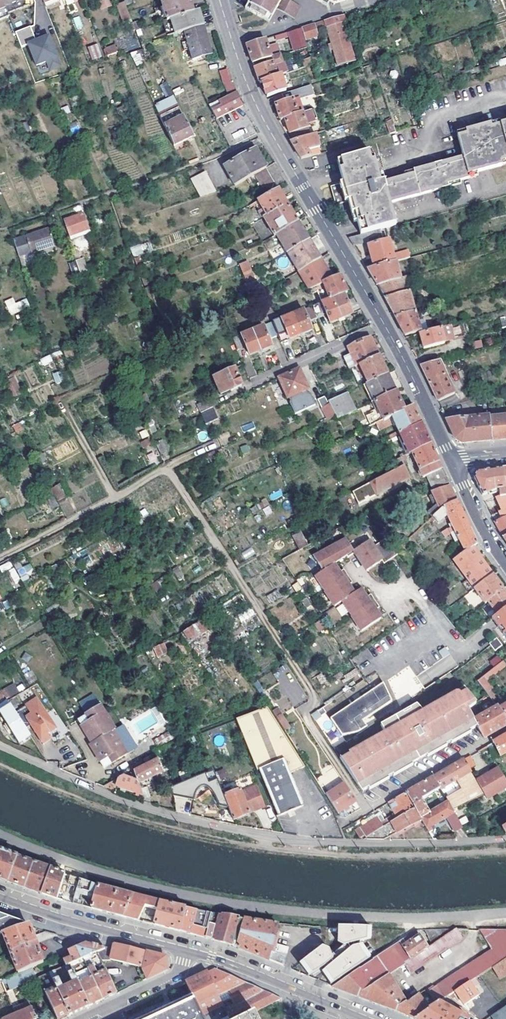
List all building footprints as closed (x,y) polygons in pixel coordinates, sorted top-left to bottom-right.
[(3,0),(0,0),(0,16),(8,13),(6,6),(3,0)] [(6,6),(8,13),(9,13),(31,5),(29,0),(20,0),(6,6)] [(102,9),(111,5),(109,0),(102,0),(99,1),(102,9)] [(193,12),(189,0),(166,0),(162,1),(167,20),(171,19),(193,12)] [(288,2),(285,0),(248,0),(244,8),(267,22),(275,9),(293,19),(299,8),(288,2)] [(199,11),(193,12),(171,19),(175,35),(185,32),(204,26),(203,23),(199,11)] [(325,21),(327,27),(343,22),(346,21),(344,15),(325,21)] [(79,16),(73,18),(77,28),(83,26),(79,16)] [(343,22),(327,27),(332,44),(334,50),(338,66),(354,61),(343,22)] [(309,26),(312,37),(319,35),(315,24),(309,26)] [(212,54),(204,26),(185,32),(187,41),(182,43),(187,62),(198,58),(199,61),(208,59),(207,56),(212,54)] [(302,28),(305,39),(312,37),(309,26),(302,28)] [(31,27),(16,33),(22,48),(29,45),(38,66),(48,62),(51,70),(62,66),(50,37),(41,40),(42,42),(38,43),(36,40),(31,27)] [(305,45),(300,28),(288,32),(289,37),(293,49),(305,45)] [(277,41),(289,37),(288,32),(276,36),(277,41)] [(265,39),(246,45),(250,54),(253,63),(271,58),(267,46),(265,39)] [(114,43),(104,47),(107,55),(117,51),(114,43)] [(276,44),(267,46),(271,58),(280,55),(276,44)] [(136,65),(143,63),(138,49),(131,52),(136,65)] [(108,60),(104,51),(93,55),(96,64),(108,60)] [(260,83),(262,83),(286,75),(280,55),(271,58),(253,63),(259,80),(260,83)] [(313,65),(311,57),(303,60),(306,68),(314,65),(313,65)] [(110,68),(108,61),(96,65),(99,72),(110,68)] [(222,86),(232,83),(230,79),(227,70),(218,72),(222,86)] [(286,75),(262,83),(266,94),(267,97),(286,91),(285,86),(289,84),(286,75)] [(8,92),(4,80),(0,82),(0,95),(8,92)] [(280,118),(281,121),(285,119),(303,114),(304,114),(299,100),(313,95),(310,86),(273,98),(280,118)] [(240,99),(236,92),(209,105),(216,119),(243,106),(240,99)] [(173,94),(154,103),(159,112),(177,103),(173,94)] [(163,124),(182,115),(178,105),(158,114),(163,124)] [(303,114),(285,119),(292,142),(305,138),(310,137),(303,114)] [(164,127),(174,146),(193,137),(184,117),(164,127)] [(388,133),(395,131),(392,122),(385,124),(388,133)] [(381,184),(375,162),(372,163),(369,154),(341,162),(344,172),(340,173),(343,185),(331,189),(336,207),(348,203),(354,223),(357,222),(361,235),(384,229),(396,226),(390,205),(449,188),(448,185),(469,180),(468,176),(503,167),(502,163),(505,162),(505,123),(491,127),(490,123),(466,130),(467,133),(458,136),(463,157),(413,171),(414,175),(381,184)] [(310,137),(305,138),(292,142),(291,142),(296,151),(301,159),(320,153),(318,147),(319,147),(316,135),(310,137)] [(234,186),(254,174),(266,168),(255,149),(224,167),(234,186)] [(266,168),(254,174),(266,197),(279,189),(266,168)] [(191,178),(201,197),(215,192),(205,172),(191,178)] [(268,216),(288,204),(279,189),(266,197),(260,201),(268,216)] [(298,221),(288,204),(268,216),(265,218),(275,235),(277,234),(298,221)] [(89,230),(84,214),(64,221),(71,240),(84,236),(83,233),(89,230)] [(298,221),(277,234),(288,253),(309,241),(298,221)] [(49,229),(14,241),(20,258),(55,246),(49,229)] [(349,238),(353,245),(385,237),(384,229),(361,235),(349,238)] [(304,267),(296,253),(312,244),(309,241),(288,253),(299,272),(305,269),(304,267)] [(370,246),(374,268),(396,262),(392,242),(370,246)] [(296,253),(304,267),(320,259),(315,251),(312,244),(296,253)] [(138,246),(131,249),(133,257),(141,255),(138,246)] [(73,272),(87,269),(84,259),(70,262),(73,272)] [(305,269),(314,286),(315,285),(325,282),(332,280),(332,279),(320,259),(304,267),(305,269)] [(247,261),(239,265),(243,274),(251,271),(247,261)] [(377,286),(400,280),(397,262),(396,262),(374,268),(368,270),(375,283),(377,286)] [(314,286),(305,269),(299,272),(309,289),(315,287),(314,286)] [(251,271),(243,274),(246,282),(254,278),(251,271)] [(332,280),(325,282),(331,298),(332,298),(343,293),(343,294),(347,293),(342,280),(341,276),(332,279),(332,280)] [(415,313),(406,278),(400,280),(377,286),(386,301),(395,318),(415,313)] [(343,293),(332,298),(340,319),(352,314),(343,294),(343,293)] [(14,298),(5,300),(9,313),(30,308),(27,299),(15,302),(14,298)] [(331,298),(314,305),(319,316),(326,314),(330,323),(340,319),(332,298),(331,298)] [(311,306),(291,314),(300,335),(311,331),(308,322),(316,318),(311,306)] [(436,307),(420,312),(421,316),(437,311),(436,307)] [(403,333),(405,336),(420,332),(419,328),(415,313),(395,318),(403,333)] [(289,340),(300,335),(291,314),(280,319),(280,320),(272,323),(277,336),(286,332),(289,340)] [(101,333),(107,331),(102,316),(96,318),(101,333)] [(271,322),(251,330),(260,351),(271,346),(268,340),(277,336),(272,323),(271,322)] [(423,350),(445,343),(441,328),(418,334),(423,350)] [(243,340),(246,347),(249,356),(260,351),(251,330),(241,335),(232,339),(233,344),(243,340)] [(343,358),(348,369),(354,367),(359,364),(378,356),(370,337),(348,348),(351,354),(343,358)] [(378,356),(359,364),(368,383),(387,374),(383,364),(378,356)] [(421,366),(438,402),(454,394),(442,366),(450,363),(449,359),(421,366)] [(354,367),(363,386),(366,384),(368,383),(359,364),(354,367)] [(212,377),(220,394),(241,385),(234,369),(233,368),(212,377)] [(308,389),(299,370),(278,379),(288,398),(295,415),(315,405),(310,393),(308,394),(306,390),(308,389)] [(60,371),(53,373),(56,383),(63,381),(60,371)] [(375,402),(395,392),(387,374),(368,383),(366,384),(375,402)] [(13,393),(20,390),(14,377),(7,380),(13,393)] [(363,386),(371,404),(375,402),(366,384),(363,386)] [(383,420),(389,418),(391,417),(404,411),(403,410),(395,392),(375,402),(371,404),(364,407),(373,425),(375,424),(383,420)] [(337,419),(355,411),(347,393),(329,402),(330,404),(335,416),(337,419)] [(196,405),(199,413),(212,407),(209,400),(196,405)] [(323,407),(321,408),(327,420),(335,416),(330,404),(323,407)] [(391,417),(399,434),(421,423),(413,409),(412,406),(403,410),(404,411),(391,417)] [(470,443),(491,441),(489,418),(488,417),(447,421),(448,425),(456,440),(461,443),(470,443)] [(505,439),(505,417),(489,418),(491,441),(505,439)] [(392,424),(389,418),(383,420),(375,424),(379,431),(392,424)] [(421,423),(399,434),(401,439),(409,454),(411,452),(430,443),(429,440),(421,423)] [(364,452),(366,457),(401,439),(399,434),(364,452)] [(162,440),(156,443),(161,454),(167,451),(162,440)] [(430,443),(411,452),(424,478),(428,476),(434,488),(449,483),(437,459),(430,443)] [(404,466),(401,458),(395,461),(398,469),(403,466),(404,466)] [(403,466),(398,469),(341,498),(348,510),(355,506),(354,504),(357,503),(358,505),(410,478),(403,466)] [(483,498),(486,496),(489,494),(491,498),(495,496),(501,510),(498,511),(500,519),(505,517),(505,499),(505,498),(504,492),(501,469),(477,472),(474,478),(481,494),(483,498)] [(50,488),(58,501),(66,496),(59,483),(50,488)] [(450,486),(431,492),(432,496),(435,504),(431,507),(429,509),(434,517),(456,500),(451,488),(450,486)] [(435,504),(432,496),(426,499),(431,507),(435,504)] [(257,505),(267,516),(274,511),(264,499),(257,505)] [(434,517),(439,525),(450,517),(465,551),(472,547),(477,544),(471,531),(456,500),(434,517)] [(505,537),(505,517),(500,519),(494,522),(501,533),(504,538),(505,537)] [(292,535),(298,548),(307,544),(302,531),(292,535)] [(397,555),(393,549),(385,537),(372,546),(368,540),(352,550),(345,540),(338,544),(337,543),(314,559),(323,573),(315,578),(335,608),(342,603),(363,632),(382,619),(376,611),(380,608),(372,595),(368,598),(362,589),(355,594),(349,586),(353,584),(344,571),(340,573),(335,565),(346,557),(348,559),(355,554),(367,572),(382,561),(384,565),(397,555)] [(453,559),(468,580),(475,589),(493,576),(472,547),(465,551),(453,559)] [(121,560),(81,581),(85,588),(87,587),(91,594),(129,574),(121,560)] [(25,579),(34,569),(28,563),(23,568),(19,563),(14,568),(25,579)] [(503,590),(493,576),(475,589),(485,604),(488,601),(487,601),(503,590)] [(164,577),(152,585),(159,595),(171,587),(164,577)] [(475,589),(468,580),(463,583),(470,592),(475,589)] [(503,590),(487,601),(488,601),(497,614),(505,607),(505,594),(503,590)] [(187,599),(175,607),(179,611),(190,604),(187,599)] [(497,626),(505,619),(505,607),(497,614),(491,618),(497,626)] [(250,608),(239,615),(243,620),(254,614),(250,608)] [(107,609),(99,614),(105,623),(114,619),(107,609)] [(114,619),(105,623),(110,631),(118,626),(114,619)] [(322,619),(314,623),(320,632),(327,627),(322,619)] [(497,626),(505,639),(505,619),(497,626)] [(202,620),(184,632),(191,642),(210,629),(205,620),(202,620)] [(494,651),(502,645),(497,638),(489,643),(490,645),(494,651)] [(164,644),(155,648),(159,657),(168,652),(164,644)] [(444,648),(437,654),(442,660),(448,655),(444,648)] [(498,655),(489,660),(492,666),(501,660),(498,655)] [(482,678),(487,685),(505,670),(505,664),(503,661),(482,678)] [(487,685),(482,678),(477,682),(487,694),(489,697),(491,695),(488,691),(491,689),(487,685)] [(393,701),(383,684),(329,719),(341,737),(355,734),(358,733),(360,732),(361,731),(368,726),(364,720),(393,701)] [(14,694),(10,686),(0,691),(0,702),(14,694)] [(426,755),(427,757),(447,746),(446,744),(451,742),(451,743),(471,732),(470,731),(477,727),(473,720),(467,709),(475,703),(466,692),(460,696),(459,694),(458,694),(456,693),(455,693),(423,711),(419,703),(412,706),(413,709),(399,717),(397,715),(383,723),(387,731),(352,750),(354,753),(344,758),(362,791),(369,788),(370,789),(390,778),(389,776),(393,774),(394,775),(413,765),(412,763),(423,757),(426,755)] [(94,693),(78,701),(83,711),(99,703),(94,693)] [(26,717),(42,744),(49,739),(46,734),(56,729),(37,699),(26,705),(31,714),(26,717)] [(0,706),(0,712),(7,723),(4,724),(8,732),(11,730),(19,743),(29,736),(19,720),(8,701),(0,706)] [(279,706),(273,709),(283,730),(289,727),(279,706)] [(412,706),(397,715),(399,717),(413,709),(412,706)] [(484,738),(496,731),(505,726),(505,718),(499,709),(500,708),(498,706),(497,707),(473,720),(477,727),(480,731),(484,738)] [(91,744),(113,731),(115,730),(100,707),(86,715),(89,721),(80,726),(91,744)] [(267,709),(237,721),(257,771),(259,770),(278,816),(303,806),(289,774),(303,766),(267,709)] [(318,711),(312,715),(316,721),(322,717),(318,711)] [(77,721),(80,726),(89,721),(86,715),(77,721)] [(46,734),(49,739),(52,744),(67,735),(61,725),(56,729),(46,734)] [(128,755),(113,731),(91,744),(90,745),(101,763),(110,758),(113,764),(128,755)] [(488,745),(492,753),(497,750),(501,756),(505,753),(505,735),(490,744),(488,745)] [(152,754),(143,758),(146,764),(155,759),(152,754)] [(464,759),(470,769),(475,766),(469,756),(464,759)] [(110,758),(101,763),(104,769),(113,764),(110,758)] [(145,781),(163,772),(158,759),(133,772),(138,784),(139,784),(142,796),(144,800),(150,798),(145,781)] [(440,788),(439,788),(440,790),(441,790),(448,802),(452,810),(468,801),(483,793),(476,781),(470,769),(464,759),(460,761),(434,776),(440,788)] [(216,771),(221,780),(228,776),(223,768),(216,771)] [(483,793),(484,794),(487,800),(505,789),(505,785),(497,769),(476,781),(483,793)] [(215,774),(214,770),(169,787),(174,798),(211,783),(209,777),(215,774)] [(103,787),(114,792),(116,787),(142,796),(139,784),(138,784),(133,772),(124,777),(123,776),(118,779),(118,780),(103,787)] [(420,784),(406,792),(414,807),(421,817),(430,812),(422,798),(439,788),(440,788),(434,776),(420,784)] [(355,798),(344,779),(324,791),(336,810),(355,798)] [(240,789),(224,796),(233,820),(250,813),(249,812),(265,806),(257,785),(241,791),(240,789)] [(394,813),(385,818),(388,823),(414,807),(406,792),(388,802),(394,813)] [(452,810),(448,802),(430,812),(421,817),(422,819),(421,820),(426,828),(448,816),(456,830),(462,827),(452,810)] [(385,840),(421,820),(422,819),(421,817),(414,807),(388,823),(366,838),(368,839),(378,840),(385,840)] [(366,825),(360,828),(360,829),(355,832),(360,839),(363,839),(366,838),(388,823),(385,818),(383,820),(380,816),(378,813),(374,816),(373,815),(365,820),(364,822),(366,825)] [(7,882),(16,857),(17,856),(0,850),(0,879),(7,882)] [(16,857),(7,882),(24,888),(33,863),(16,857)] [(49,869),(33,863),(24,888),(40,894),(49,869)] [(51,870),(49,869),(40,894),(56,899),(64,874),(51,870)] [(90,908),(122,917),(133,895),(98,886),(70,876),(68,883),(69,885),(74,887),(73,891),(76,892),(72,903),(81,906),(82,901),(77,900),(80,891),(94,895),(90,908)] [(133,895),(122,917),(138,921),(145,907),(158,911),(160,902),(147,899),(133,895)] [(184,907),(160,902),(158,911),(154,925),(179,931),(184,907)] [(282,965),(283,966),(290,948),(275,945),(278,924),(268,924),(263,923),(253,922),(238,919),(230,918),(207,912),(194,910),(184,907),(179,931),(231,945),(282,965)] [(3,933),(28,924),(0,915),(0,933),(3,933)] [(10,954),(36,944),(33,936),(29,924),(28,924),(3,933),(10,954)] [(358,928),(339,927),(339,942),(344,946),(372,940),(372,929),(358,928)] [(455,930),(455,929),(431,930),(438,941),(455,930)] [(438,941),(427,949),(411,960),(405,964),(411,973),(448,949),(461,939),(455,930),(438,941)] [(490,949),(491,951),(430,990),(438,1002),(448,996),(475,978),(492,967),(505,957),(505,930),(480,930),(490,949)] [(36,945),(58,935),(45,931),(33,936),(36,944),(36,945)] [(407,946),(402,940),(399,942),(403,949),(411,960),(427,949),(420,937),(407,946)] [(399,942),(390,949),(332,988),(357,997),(388,975),(405,964),(411,960),(403,949),(399,942)] [(69,965),(84,959),(97,953),(104,950),(104,948),(87,943),(69,952),(72,958),(64,962),(66,967),(69,965)] [(10,954),(18,974),(31,969),(43,964),(36,945),(36,944),(10,954)] [(142,967),(145,951),(115,944),(113,948),(104,948),(104,950),(97,953),(101,960),(110,960),(110,959),(138,966),(142,967)] [(365,944),(355,946),(325,971),(333,983),(370,958),(365,944)] [(333,959),(329,949),(322,947),(300,963),(309,975),(325,968),(333,959)] [(145,951),(142,967),(143,967),(148,979),(168,970),(166,956),(145,951)] [(97,953),(84,959),(92,977),(103,1000),(117,993),(106,971),(98,975),(95,968),(103,964),(101,960),(97,953)] [(492,967),(499,978),(505,974),(505,957),(492,967)] [(142,967),(138,966),(144,981),(148,979),(143,967),(142,967)] [(18,974),(6,978),(11,990),(29,983),(26,977),(32,974),(32,972),(31,969),(18,974)] [(218,995),(227,1013),(230,1018),(241,1018),(254,1012),(277,1001),(282,999),(214,969),(207,972),(218,995)] [(207,972),(186,982),(193,996),(197,1005),(218,995),(207,972)] [(53,982),(55,986),(70,1015),(89,1007),(78,984),(73,973),(69,975),(73,984),(63,989),(58,980),(53,982)] [(388,975),(357,997),(395,1011),(408,1002),(407,1002),(388,975)] [(92,977),(78,984),(89,1007),(103,1000),(92,977)] [(479,984),(475,978),(448,996),(460,1005),(463,1003),(464,1006),(478,997),(473,988),(479,984)] [(43,991),(52,1008),(58,1018),(62,1018),(70,1015),(55,986),(43,991)] [(418,994),(407,1002),(408,1002),(395,1011),(413,1018),(414,1018),(428,1009),(418,994)] [(197,1005),(193,996),(143,1018),(204,1018),(197,1005)] [(3,1018),(34,1018),(36,1018),(29,1002),(14,1008),(16,1013),(3,1018)] [(414,1018),(467,1018),(438,1002),(428,1009),(414,1018)] [(491,1016),(493,1018),(505,1018),(505,1006),(491,1016)] [(52,1008),(45,1011),(49,1018),(58,1018),(52,1008)]
